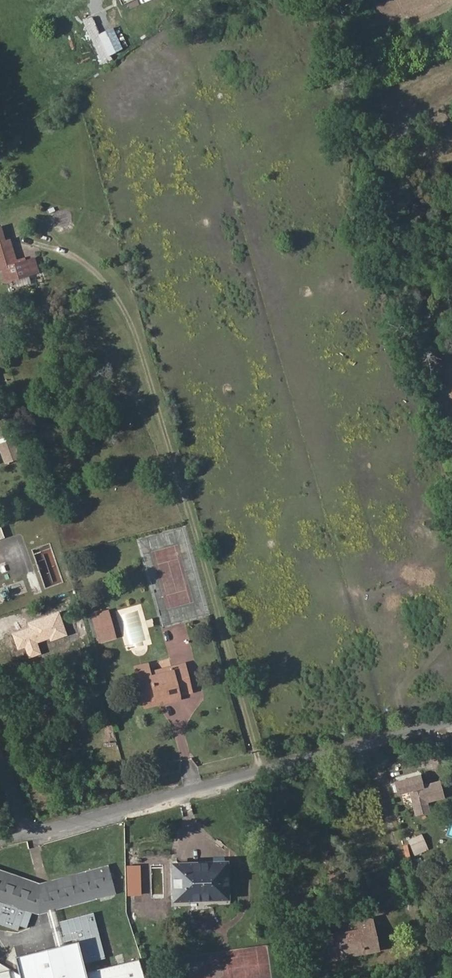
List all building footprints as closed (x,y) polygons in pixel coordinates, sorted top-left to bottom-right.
[(94,16),(84,19),(99,64),(110,61),(94,16)] [(1,268),(5,281),(13,279),(27,274),(37,272),(33,258),(25,261),(24,258),(15,260),(9,241),(4,242),(0,243),(0,268),(1,268)] [(27,274),(13,279),(16,287),(30,283),(27,274)] [(0,398),(0,414),(13,409),(8,395),(0,398)] [(0,443),(0,454),(4,464),(21,457),(13,438),(0,443)] [(102,621),(107,620),(104,611),(89,615),(96,641),(112,636),(109,626),(103,627),(102,621)] [(146,664),(133,667),(143,707),(155,704),(154,700),(177,695),(190,692),(183,664),(170,667),(171,671),(149,676),(146,664)] [(170,667),(148,672),(149,676),(171,671),(170,667)] [(178,698),(177,695),(154,700),(155,704),(178,698)] [(415,801),(427,798),(423,784),(420,772),(396,778),(399,790),(411,787),(415,801)] [(407,839),(413,855),(428,849),(422,833),(407,839)] [(172,865),(173,898),(226,896),(225,861),(192,862),(192,865),(172,865)] [(0,871),(0,899),(39,911),(47,908),(57,947),(19,957),(23,975),(0,962),(0,977),(146,977),(139,955),(84,971),(76,942),(65,945),(54,906),(114,889),(107,864),(38,883),(0,871)] [(127,895),(125,911),(137,912),(138,896),(127,895)] [(351,927),(327,933),(332,956),(339,954),(339,950),(361,945),(362,949),(376,946),(369,916),(355,919),(356,926),(357,930),(352,931),(351,927)] [(339,950),(339,954),(362,949),(361,945),(339,950)]
